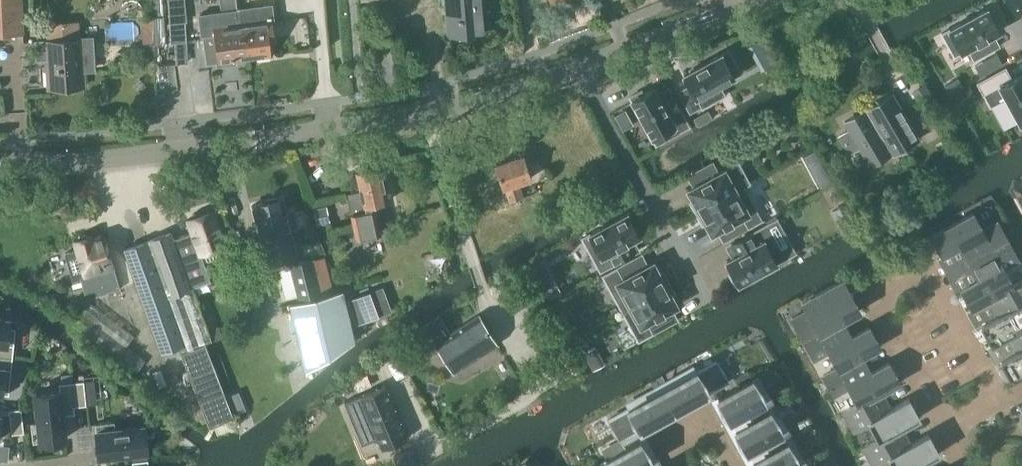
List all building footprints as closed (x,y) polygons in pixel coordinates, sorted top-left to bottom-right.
[(22,34),(22,0),(0,0),(0,36),(22,34)] [(483,31),(481,0),(445,0),(445,7),(448,7),(449,17),(446,17),(447,34),(447,35),(483,32),(483,31)] [(267,7),(237,11),(238,19),(239,36),(245,36),(247,57),(270,54),(269,39),(274,38),(272,21),(269,21),(267,7)] [(948,29),(941,33),(954,56),(967,49),(973,59),(987,52),(994,48),(988,37),(994,34),(998,31),(986,9),(948,29)] [(237,11),(200,16),(202,34),(204,34),(208,61),(217,60),(218,64),(234,62),(233,58),(247,57),(245,36),(239,36),(238,19),(237,11)] [(58,19),(59,34),(80,34),(80,18),(58,19)] [(374,37),(381,82),(409,77),(402,33),(374,37)] [(45,40),(46,66),(48,88),(84,86),(83,70),(89,69),(93,69),(91,38),(81,38),(80,38),(45,40)] [(155,55),(154,43),(146,44),(147,55),(155,55)] [(678,91),(689,112),(700,106),(696,97),(733,77),(721,54),(718,55),(716,52),(704,59),(706,62),(683,75),(689,86),(678,91)] [(176,63),(187,62),(186,53),(176,54),(176,63)] [(1005,98),(1021,126),(1021,74),(1021,73),(1010,79),(1004,68),(977,83),(990,106),(1005,98)] [(936,106),(925,86),(913,93),(924,113),(936,106)] [(629,96),(651,137),(674,125),(670,118),(681,112),(670,92),(659,98),(653,87),(642,93),(641,90),(629,96)] [(973,101),(965,87),(952,95),(959,108),(973,101)] [(844,122),(870,166),(918,138),(892,93),(844,122)] [(494,164),(502,188),(504,187),(509,201),(522,197),(517,182),(531,178),(523,154),(494,164)] [(718,173),(712,162),(691,173),(697,184),(687,190),(693,200),(689,202),(696,213),(743,187),(743,186),(736,190),(724,169),(718,173)] [(354,172),(356,182),(358,190),(345,193),(355,239),(380,233),(379,229),(383,229),(382,224),(378,225),(378,221),(375,208),(366,210),(365,205),(388,201),(380,166),(354,172)] [(743,187),(696,213),(702,224),(705,223),(711,234),(721,228),(727,238),(761,220),(743,187)] [(295,252),(293,243),(286,216),(282,198),(277,199),(275,197),(267,199),(266,202),(252,205),(260,241),(265,260),(287,255),(290,264),(296,262),(294,253),(295,252)] [(831,211),(842,232),(858,224),(847,203),(831,211)] [(192,231),(172,238),(190,288),(192,288),(210,281),(203,263),(227,254),(224,244),(212,210),(201,214),(197,212),(192,214),(191,218),(187,219),(192,231)] [(581,237),(600,271),(634,253),(628,242),(639,236),(633,225),(636,223),(629,211),(581,237)] [(959,246),(968,262),(1008,240),(997,222),(982,230),(972,212),(931,235),(942,255),(959,246)] [(726,261),(738,283),(783,259),(780,253),(791,247),(776,219),(730,244),(736,255),(726,261)] [(177,345),(207,421),(209,427),(213,425),(230,418),(233,417),(205,343),(211,341),(192,288),(190,288),(172,238),(170,233),(124,249),(160,351),(177,345)] [(63,250),(69,268),(81,264),(84,275),(80,277),(86,299),(103,294),(106,303),(118,300),(115,290),(119,289),(103,234),(92,238),(91,235),(88,236),(84,234),(79,236),(77,239),(74,240),(75,247),(63,250)] [(971,309),(989,299),(987,297),(1012,284),(1003,268),(1018,260),(1008,240),(968,262),(978,279),(960,289),(971,309)] [(290,264),(299,301),(290,303),(305,370),(353,341),(347,313),(339,291),(332,293),(323,256),(311,259),(296,262),(290,264)] [(602,275),(620,308),(668,282),(662,271),(659,272),(653,261),(642,267),(636,257),(602,275)] [(511,299),(521,294),(511,277),(498,285),(507,301),(511,299)] [(1008,335),(1007,333),(1021,325),(1021,278),(1012,284),(987,297),(989,299),(997,315),(980,324),(991,344),(1008,335)] [(668,282),(620,308),(638,341),(672,322),(666,311),(677,305),(671,295),(674,293),(668,282)] [(813,360),(828,352),(826,347),(850,334),(842,320),(860,310),(847,288),(790,319),(813,360)] [(377,316),(367,290),(346,298),(356,324),(377,316)] [(133,336),(85,300),(69,320),(136,372),(144,361),(125,346),(133,336)] [(439,316),(412,334),(425,354),(437,346),(453,371),(496,344),(478,315),(450,333),(439,316)] [(12,357),(13,345),(6,344),(9,319),(0,318),(0,356),(12,357)] [(243,335),(262,329),(264,323),(263,320),(240,329),(243,335)] [(1008,335),(1017,350),(1000,360),(1010,380),(1021,374),(1021,325),(1007,333),(1008,335)] [(828,352),(837,367),(861,354),(862,356),(880,346),(869,326),(851,336),(850,334),(826,347),(828,352)] [(587,338),(583,331),(574,337),(580,345),(586,341),(587,338)] [(848,387),(855,401),(880,389),(882,392),(899,382),(888,362),(871,372),(862,356),(861,354),(837,367),(822,376),(833,396),(848,387)] [(12,357),(0,356),(0,393),(1,393),(4,368),(11,369),(12,357)] [(692,368),(660,385),(665,396),(677,390),(685,404),(726,381),(715,360),(694,372),(692,368)] [(751,378),(747,371),(733,379),(737,386),(751,378)] [(72,373),(60,375),(61,383),(71,382),(72,373)] [(730,433),(731,433),(774,409),(756,377),(717,398),(717,399),(713,401),(724,421),(728,418),(728,419),(744,410),(750,421),(734,430),(735,430),(730,433)] [(71,382),(73,406),(85,405),(83,381),(71,382)] [(65,439),(61,408),(73,406),(71,382),(61,383),(58,384),(59,391),(34,394),(38,422),(30,423),(32,442),(65,439)] [(665,396),(660,385),(627,403),(629,407),(608,419),(620,440),(662,417),(654,402),(665,396)] [(382,386),(346,401),(364,443),(374,439),(378,450),(404,439),(382,386)] [(868,423),(875,436),(899,424),(902,427),(919,418),(908,398),(891,407),(882,392),(880,389),(855,401),(857,403),(841,412),(852,432),(868,423)] [(11,434),(23,432),(20,408),(9,410),(11,434)] [(748,464),(748,465),(792,441),(774,409),(731,433),(741,452),(745,450),(746,450),(761,442),(767,453),(752,461),(752,462),(748,464)] [(230,418),(213,425),(217,435),(234,428),(230,418)] [(143,426),(115,429),(114,422),(95,424),(98,456),(146,451),(143,426)] [(891,465),(907,465),(919,460),(921,463),(939,453),(928,434),(910,443),(902,427),(899,424),(875,436),(876,439),(861,447),(871,465),(874,465),(887,459),(891,465)] [(602,465),(643,465),(651,462),(651,461),(655,459),(644,439),(640,441),(600,463),(602,465)] [(792,441),(748,465),(749,465),(806,465),(792,441)] [(605,450),(609,457),(618,452),(614,445),(605,450)]
